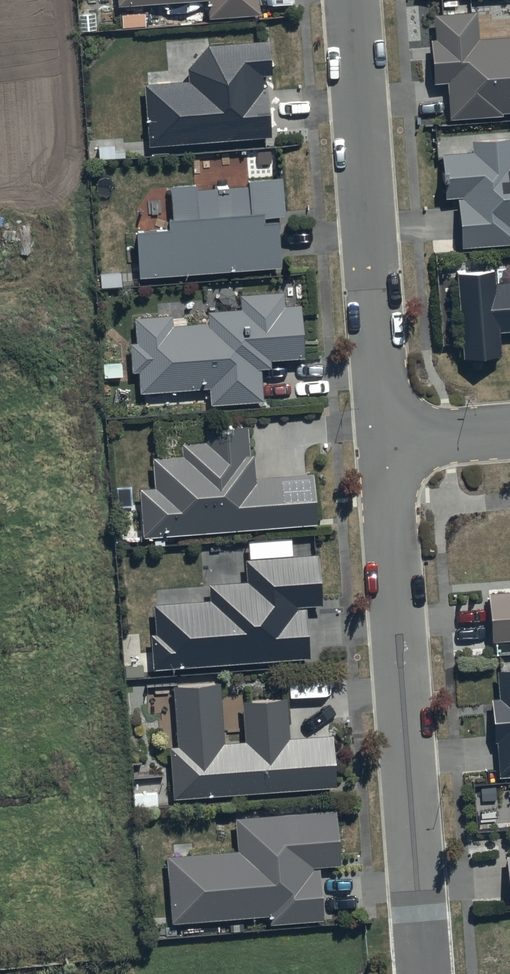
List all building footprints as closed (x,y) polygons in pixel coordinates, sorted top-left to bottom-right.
[(117,8),(209,3),(210,22),(260,20),(259,0),(117,0),(117,8)] [(429,42),(432,85),(447,84),(449,121),(501,118),(501,115),(509,114),(509,39),(478,41),(476,14),(434,17),(435,42),(429,42)] [(188,83),(144,86),(147,148),(272,141),(269,90),(264,90),(263,79),(273,78),(271,43),(208,47),(187,70),(188,83)] [(441,155),(445,199),(458,198),(462,250),(509,247),(509,140),(471,142),(472,153),(441,155)] [(136,234),(138,279),(282,269),(280,225),(265,225),(265,220),(285,219),(284,180),(248,181),(249,188),(228,189),(228,186),(215,186),(215,191),(198,192),(198,187),(173,188),(174,222),(167,222),(168,232),(136,234)] [(456,275),(462,360),(500,357),(498,333),(509,333),(509,285),(494,286),(493,273),(456,275)] [(139,374),(140,394),(210,391),(211,406),(264,404),(262,370),(272,370),(272,362),(305,360),(302,307),(285,308),(285,295),(241,297),(242,312),(209,313),(210,326),(173,328),(173,318),(135,319),(136,342),(128,343),(130,374),(139,374)] [(156,489),(140,490),(143,539),(317,528),(314,477),(256,480),(255,457),(248,458),(247,429),(205,432),(206,444),(180,446),(181,459),(154,461),(156,489)] [(210,605),(154,607),(156,637),(151,637),(153,672),(308,662),(306,608),(322,608),(320,557),(293,558),(292,542),(249,544),(250,561),(245,561),(246,585),(210,586),(210,605)] [(487,595),(489,643),(509,642),(509,593),(487,595)] [(498,673),(499,700),(490,701),(492,745),(496,744),(498,779),(509,778),(509,673),(498,673)] [(177,749),(171,749),(173,800),(337,790),(333,739),(289,741),(287,702),(243,704),(245,744),(225,745),(223,686),(174,688),(177,749)] [(238,854),(168,859),(171,925),(270,918),(270,927),(324,923),(320,869),(341,867),(337,814),(235,821),(238,854)]
